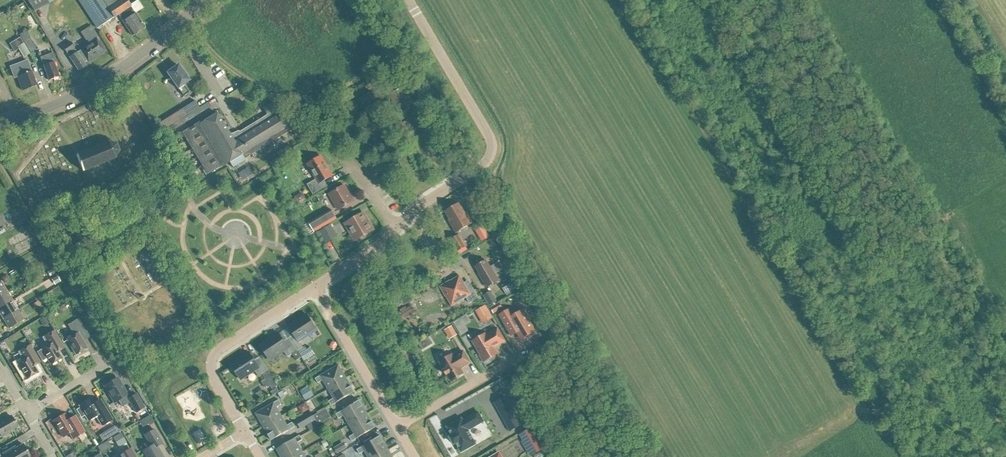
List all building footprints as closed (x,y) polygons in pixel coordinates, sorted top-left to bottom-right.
[(34,11),(49,3),(47,0),(28,0),(34,11)] [(97,28),(114,17),(118,15),(132,36),(145,27),(135,13),(142,8),(136,0),(129,4),(127,0),(79,0),(97,28)] [(95,57),(104,51),(95,38),(98,36),(91,26),(80,32),(88,45),(77,52),(74,48),(70,42),(62,47),(67,53),(69,57),(79,71),(86,66),(84,63),(88,61),(89,62),(96,57),(95,57)] [(30,53),(36,49),(29,37),(23,41),(30,53)] [(29,54),(20,38),(9,43),(14,52),(19,49),(24,57),(29,54)] [(49,81),(59,77),(54,62),(55,62),(52,53),(40,57),(43,66),(49,81)] [(31,71),(28,64),(14,69),(22,90),(36,85),(31,71)] [(188,92),(182,83),(188,79),(178,64),(167,72),(173,81),(177,87),(183,95),(188,92)] [(400,114),(416,105),(405,86),(389,95),(400,114)] [(383,96),(380,91),(374,94),(373,92),(360,100),(365,109),(378,101),(377,99),(383,96)] [(195,101),(159,123),(164,130),(165,129),(172,124),(199,108),(195,101)] [(273,102),(263,108),(267,115),(239,132),(238,131),(230,134),(216,113),(204,121),(200,123),(199,122),(182,132),(207,175),(225,164),(229,162),(233,167),(245,160),(244,159),(292,129),(287,126),(286,126),(282,119),(287,116),(273,102)] [(83,171),(115,158),(119,150),(116,143),(108,141),(76,154),(83,171)] [(325,164),(321,157),(308,164),(317,179),(308,185),(313,194),(327,186),(324,181),(333,175),(326,163),(325,164)] [(339,210),(354,201),(349,194),(350,192),(347,187),(345,187),(344,185),(329,194),(339,210)] [(466,216),(459,203),(445,211),(452,224),(451,224),(456,232),(472,223),(467,215),(466,216)] [(331,209),(308,222),(314,232),(337,219),(331,209)] [(346,224),(339,228),(346,240),(353,236),(356,240),(373,230),(363,213),(346,223),(346,224)] [(325,243),(337,235),(331,225),(319,232),(325,243)] [(481,241),(489,237),(483,226),(475,231),(481,241)] [(61,239),(67,236),(63,229),(58,232),(61,239)] [(457,252),(466,246),(459,234),(450,240),(457,252)] [(81,242),(75,245),(79,252),(85,249),(81,242)] [(490,267),(486,260),(475,266),(479,273),(479,274),(487,287),(499,280),(491,267),(490,267)] [(6,274),(1,277),(4,282),(9,279),(6,274)] [(463,284),(459,278),(450,283),(449,282),(441,287),(445,295),(447,294),(452,304),(465,296),(469,303),(478,298),(473,289),(473,288),(469,280),(463,284)] [(515,290),(511,282),(502,288),(507,295),(515,290)] [(489,305),(497,301),(491,290),(483,295),(489,305)] [(12,301),(7,291),(0,295),(0,308),(12,301)] [(18,310),(12,301),(0,308),(0,314),(3,319),(18,310)] [(494,313),(502,308),(499,302),(490,307),(494,313)] [(404,318),(415,312),(411,305),(400,311),(404,318)] [(493,318),(485,305),(475,311),(483,324),(493,318)] [(514,315),(510,309),(499,315),(511,336),(517,332),(521,340),(535,331),(523,310),(514,315)] [(18,310),(3,319),(9,328),(24,319),(18,310)] [(465,325),(471,322),(466,314),(453,322),(461,335),(468,330),(465,325)] [(288,338),(296,351),(302,347),(298,341),(316,329),(307,315),(289,327),(294,335),(288,338)] [(42,325),(48,322),(45,317),(39,320),(42,325)] [(76,355),(87,348),(83,341),(90,337),(79,318),(68,325),(74,335),(66,339),(76,355)] [(449,339),(457,335),(452,326),(444,330),(449,339)] [(505,341),(497,328),(486,335),(486,334),(473,341),(484,361),(497,353),(494,347),(505,341)] [(41,349),(37,352),(43,361),(47,359),(51,365),(62,358),(58,351),(64,348),(54,331),(42,338),(47,346),(41,349)] [(301,358),(296,351),(288,338),(284,341),(279,334),(260,346),(269,360),(283,351),(287,357),(292,354),(297,361),(301,358)] [(429,336),(419,342),(423,348),(433,342),(429,336)] [(27,379),(38,372),(34,366),(40,362),(30,345),(18,352),(23,360),(17,364),(27,379)] [(315,354),(310,347),(299,354),(304,361),(315,354)] [(470,363),(463,351),(453,357),(452,355),(440,362),(444,369),(443,370),(446,375),(447,375),(451,381),(463,374),(460,368),(470,363)] [(260,357),(255,360),(250,353),(231,365),(240,379),(254,370),(258,376),(262,374),(266,380),(262,383),(266,389),(270,386),(271,388),(277,384),(268,370),(260,357)] [(328,389),(346,378),(339,365),(315,378),(318,383),(323,380),(328,389)] [(122,387),(116,378),(105,385),(108,391),(107,392),(114,403),(118,400),(122,407),(129,402),(136,413),(144,407),(136,394),(128,399),(126,396),(128,395),(123,387),(122,387)] [(346,378),(328,389),(333,398),(328,401),(331,406),(354,392),(346,378)] [(314,395),(308,386),(300,391),(305,400),(314,395)] [(503,420),(515,413),(506,396),(493,403),(503,420)] [(94,405),(90,398),(79,405),(80,407),(76,409),(81,417),(85,415),(88,421),(96,416),(101,426),(112,419),(101,401),(94,405)] [(263,427),(282,416),(276,407),(282,404),(279,400),(255,413),(263,427)] [(349,425),(367,414),(359,400),(336,414),(339,419),(344,416),(349,425)] [(331,417),(326,408),(313,416),(318,425),(331,417)] [(300,428),(315,420),(310,412),(296,420),(300,428)] [(459,419),(445,427),(451,436),(448,437),(452,444),(455,443),(460,452),(473,443),(465,430),(481,421),(476,412),(460,421),(459,419)] [(70,422),(65,414),(65,413),(50,422),(50,423),(53,421),(63,437),(74,430),(78,436),(85,432),(77,418),(70,422)] [(150,414),(140,419),(143,425),(153,420),(150,414)] [(367,414),(349,425),(354,434),(349,437),(352,441),(375,427),(367,414)] [(11,416),(2,421),(1,420),(0,421),(0,435),(1,437),(11,431),(11,430),(17,426),(11,416)] [(282,416),(263,427),(271,440),(295,427),(292,422),(287,425),(282,416)] [(317,427),(314,421),(307,425),(310,431),(317,427)] [(106,430),(110,436),(121,429),(117,424),(106,430)] [(157,446),(162,443),(154,429),(144,435),(151,446),(143,451),(147,456),(163,456),(157,446)] [(536,439),(533,434),(530,429),(520,435),(526,445),(529,443),(536,439)] [(120,433),(113,437),(118,447),(126,442),(120,433)] [(303,452),(297,443),(302,440),(300,435),(276,449),(281,456),(293,456),(303,452)] [(388,449),(380,436),(357,450),(359,454),(364,451),(368,456),(375,456),(388,449)] [(347,448),(344,442),(334,448),(337,454),(347,448)] [(23,444),(12,450),(11,449),(3,454),(5,456),(30,456),(23,444)] [(130,449),(119,455),(120,456),(135,456),(130,449)]
